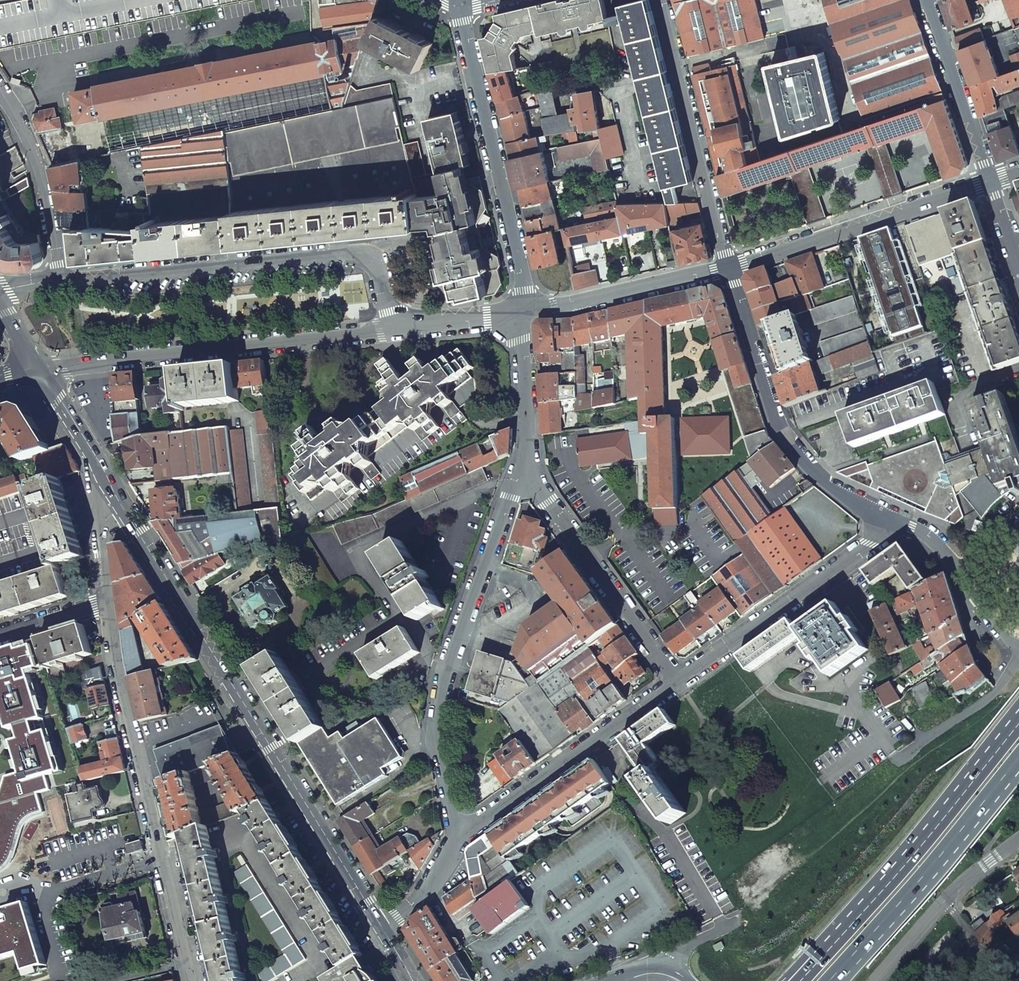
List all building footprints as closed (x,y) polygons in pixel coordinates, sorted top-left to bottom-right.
[(119,26),(162,17),(248,0),(25,0),(0,5),(0,49),(119,26)] [(237,6),(241,31),(279,24),(274,0),(269,0),(237,6)] [(284,19),(305,15),(302,0),(281,0),(284,19)] [(322,9),(369,2),(369,5),(377,4),(379,0),(320,0),(322,9)] [(583,26),(584,28),(586,30),(591,29),(593,26),(592,24),(608,20),(604,1),(603,0),(574,0),(568,2),(567,1),(561,2),(561,0),(559,0),(533,6),(539,32),(540,36),(562,31),(562,33),(565,35),(569,34),(571,31),(571,29),(583,26)] [(693,181),(649,0),(621,0),(624,14),(608,17),(610,26),(626,22),(670,204),(680,203),(675,185),(693,181)] [(688,56),(764,38),(755,0),(692,0),(676,4),(682,30),(688,56)] [(831,24),(844,59),(922,32),(911,0),(825,0),(831,24)] [(942,1),(947,15),(952,29),(974,21),(967,0),(946,0),(942,1)] [(1015,29),(1018,28),(1018,0),(1003,0),(1015,29)] [(322,9),(325,30),(335,28),(351,26),(372,23),(377,4),(369,5),(369,2),(322,9)] [(482,38),(490,73),(505,70),(517,69),(514,54),(517,48),(515,47),(519,40),(521,42),(525,36),(539,32),(533,6),(515,10),(497,15),(499,23),(497,26),(491,36),(482,38)] [(379,17),(366,44),(419,71),(433,44),(407,31),(379,17)] [(327,75),(334,110),(343,108),(351,86),(372,23),(351,26),(352,37),(339,40),(345,69),(327,72),(327,75)] [(335,28),(337,40),(339,40),(352,37),(351,26),(335,28)] [(1009,56),(1018,52),(1018,39),(1015,29),(1000,35),(1009,56)] [(974,31),(955,38),(959,50),(978,43),(974,31)] [(852,83),(930,56),(922,32),(844,59),(852,83)] [(978,43),(959,50),(963,61),(973,86),(990,80),(1000,76),(987,39),(978,43)] [(321,43),(327,72),(345,69),(339,40),(337,40),(321,43)] [(80,122),(104,118),(327,75),(327,72),(321,43),(321,42),(217,62),(217,61),(200,64),(201,65),(97,86),(97,87),(74,92),(80,122)] [(795,46),(787,48),(789,60),(798,58),(795,46)] [(789,60),(772,65),(771,65),(788,135),(840,118),(823,52),(798,58),(789,60)] [(852,83),(867,126),(945,100),(930,56),(852,83)] [(759,162),(737,70),(739,69),(737,64),(736,64),(734,57),(724,60),(722,61),(721,62),(721,64),(722,68),(693,75),(705,125),(717,176),(759,162)] [(494,87),(498,101),(513,98),(505,70),(490,73),(494,87)] [(990,80),(994,94),(1018,85),(1018,70),(1000,76),(990,80)] [(104,118),(111,152),(128,149),(144,146),(226,130),(227,132),(334,110),(327,75),(104,118)] [(990,80),(973,86),(977,102),(981,117),(983,117),(983,116),(999,110),(997,105),(994,94),(990,80)] [(351,86),(343,108),(394,98),(392,83),(358,90),(351,86)] [(539,92),(546,134),(562,132),(577,131),(575,123),(572,113),(556,116),(553,98),(556,97),(554,89),(539,92)] [(600,128),(596,109),(592,91),(577,93),(579,107),(571,108),(572,113),(575,123),(582,122),(583,126),(583,130),(593,129),(600,128)] [(999,110),(1004,108),(1018,103),(1018,91),(1003,97),(1004,99),(1000,101),(1000,104),(997,105),(999,110)] [(500,109),(502,117),(524,110),(519,96),(513,98),(498,101),(500,109)] [(227,132),(229,162),(232,162),(235,175),(399,141),(396,128),(400,127),(394,98),(343,108),(334,110),(227,132)] [(759,162),(717,176),(730,227),(733,226),(726,195),(792,174),(808,225),(827,219),(809,168),(868,149),(885,199),(903,193),(886,144),(930,129),(947,179),(965,172),(969,166),(945,100),(867,126),(759,162)] [(999,110),(983,116),(983,117),(988,133),(1010,125),(1004,108),(999,110)] [(32,120),(38,133),(62,128),(60,117),(57,118),(55,109),(41,111),(42,114),(33,115),(33,116),(32,120)] [(505,130),(508,143),(530,138),(524,110),(502,117),(505,130)] [(427,119),(440,172),(462,167),(470,165),(464,139),(457,112),(427,119)] [(79,160),(111,153),(111,152),(104,118),(80,122),(81,125),(62,128),(38,133),(51,165),(79,160)] [(606,158),(624,154),(617,125),(600,129),(602,136),(602,138),(604,147),(606,158)] [(988,133),(990,138),(998,161),(1018,154),(1018,150),(1010,125),(988,133)] [(399,141),(235,175),(232,162),(229,162),(231,186),(232,202),(232,212),(416,193),(413,179),(404,144),(400,127),(396,128),(399,141)] [(600,128),(593,129),(594,138),(602,136),(600,129),(600,128)] [(146,170),(149,194),(209,188),(231,186),(229,162),(227,132),(226,130),(144,146),(146,170)] [(577,131),(562,132),(562,136),(564,136),(564,138),(570,137),(570,142),(578,140),(577,131)] [(510,150),(512,157),(513,157),(541,152),(537,136),(530,138),(508,143),(510,150)] [(587,155),(589,152),(594,156),(592,159),(595,172),(609,169),(606,158),(604,147),(602,138),(558,148),(561,161),(587,155)] [(404,144),(413,179),(427,176),(418,142),(404,144)] [(4,191),(7,190),(28,177),(26,171),(15,178),(12,173),(24,165),(21,160),(22,159),(19,154),(19,153),(16,147),(0,156),(0,184),(4,191)] [(513,157),(521,188),(548,182),(550,182),(546,167),(542,151),(541,152),(513,157)] [(509,158),(517,189),(520,189),(521,188),(513,157),(512,157),(509,158)] [(79,160),(51,165),(56,186),(56,190),(77,191),(87,192),(89,192),(84,167),(80,168),(79,160)] [(479,176),(466,180),(462,167),(440,172),(445,193),(434,196),(417,198),(419,225),(430,224),(440,222),(448,256),(442,258),(449,288),(453,287),(456,299),(476,294),(477,298),(497,293),(499,292),(501,290),(502,288),(502,284),(498,269),(501,265),(499,257),(483,248),(481,248),(475,224),(478,223),(487,208),(479,176)] [(7,190),(12,197),(30,186),(28,177),(7,190)] [(522,197),(524,205),(553,199),(548,182),(521,188),(520,189),(522,197)] [(5,201),(12,197),(7,190),(4,191),(0,184),(0,191),(5,199),(5,201)] [(59,205),(60,208),(89,210),(87,192),(77,191),(56,190),(59,205)] [(416,193),(232,212),(232,215),(235,247),(254,245),(272,243),(419,228),(419,225),(417,198),(416,193)] [(525,213),(527,220),(556,214),(553,199),(524,205),(525,213)] [(0,202),(0,213),(2,217),(9,213),(2,201),(0,202)] [(584,208),(587,223),(599,221),(619,217),(620,217),(617,204),(616,201),(584,208)] [(667,204),(670,224),(682,222),(681,215),(701,211),(699,203),(680,203),(670,204),(667,204)] [(974,203),(945,213),(958,253),(988,243),(982,226),(974,203)] [(619,217),(623,235),(636,232),(649,230),(644,204),(617,204),(620,217),(619,217)] [(670,225),(670,224),(667,204),(644,204),(649,230),(670,225)] [(62,221),(63,226),(66,226),(74,227),(89,228),(89,210),(60,208),(62,221)] [(0,258),(4,262),(8,264),(12,266),(16,267),(22,268),(27,268),(37,267),(44,257),(41,244),(41,242),(22,243),(21,243),(20,243),(18,242),(17,241),(8,226),(14,223),(9,213),(2,217),(0,213),(0,258)] [(945,213),(906,226),(920,266),(953,255),(958,253),(945,213)] [(136,214),(138,230),(146,231),(145,224),(144,214),(136,214)] [(529,227),(530,235),(554,230),(559,229),(556,214),(527,220),(529,227)] [(213,249),(235,247),(232,215),(189,220),(192,251),(213,249)] [(599,221),(602,239),(623,235),(619,217),(599,221)] [(149,256),(192,251),(189,220),(167,222),(145,224),(146,231),(149,256)] [(564,228),(568,246),(573,245),(574,250),(584,248),(583,243),(587,242),(588,246),(597,245),(596,240),(598,240),(602,239),(599,221),(587,223),(564,228)] [(22,243),(41,242),(39,234),(24,236),(22,235),(14,223),(8,226),(17,241),(18,242),(20,243),(21,243),(22,243)] [(704,223),(675,230),(678,242),(680,251),(684,264),(698,261),(712,258),(704,223)] [(74,227),(78,263),(113,259),(133,257),(149,256),(146,231),(138,230),(89,228),(74,227)] [(888,320),(897,345),(927,335),(918,309),(923,307),(901,241),(895,243),(890,229),(855,241),(883,321),(888,320)] [(532,252),(536,268),(562,263),(558,248),(560,248),(560,245),(558,245),(554,230),(530,235),(528,235),(532,252)] [(670,231),(672,244),(678,242),(675,230),(670,231)] [(958,253),(953,255),(967,294),(1008,280),(1001,260),(994,241),(988,243),(958,253)] [(674,252),(677,266),(684,264),(680,251),(674,252)] [(793,280),(800,296),(806,294),(818,291),(824,289),(818,272),(813,255),(786,263),(793,280)] [(767,270),(752,275),(747,286),(755,311),(778,303),(773,286),(767,270)] [(574,276),(577,289),(596,285),(593,272),(574,276)] [(793,280),(773,286),(778,303),(791,299),(800,296),(793,280)] [(967,294),(980,333),(1018,319),(1018,312),(1015,299),(1008,280),(967,294)] [(714,288),(646,303),(650,420),(662,420),(662,419),(665,418),(663,327),(707,318),(714,317),(731,370),(732,369),(738,389),(752,385),(723,293),(714,288)] [(791,299),(796,315),(810,310),(811,310),(808,300),(806,294),(800,296),(791,299)] [(811,310),(810,310),(815,325),(859,311),(854,296),(811,310)] [(646,303),(609,311),(612,339),(630,335),(632,401),(641,399),(642,421),(650,420),(646,303)] [(778,303),(755,311),(757,319),(760,326),(768,324),(783,319),(778,303)] [(591,315),(593,344),(612,340),(612,339),(609,311),(600,313),(591,315)] [(582,318),(573,320),(574,347),(593,344),(591,315),(582,318)] [(783,319),(768,324),(776,349),(784,375),(810,365),(811,365),(796,315),(783,319)] [(980,333),(993,371),(1018,363),(1018,319),(980,333)] [(573,320),(540,322),(537,326),(538,364),(549,363),(549,354),(558,353),(558,348),(574,347),(573,320)] [(865,329),(820,343),(825,359),(869,343),(865,329)] [(819,376),(852,363),(852,364),(873,356),(869,343),(825,359),(815,363),(819,376)] [(326,446),(312,427),(303,434),(311,445),(302,451),(311,463),(293,477),(312,501),(330,487),(334,493),(343,486),(351,496),(360,490),(347,474),(360,465),(364,470),(373,464),(368,458),(411,426),(415,432),(423,425),(431,435),(440,428),(436,423),(428,412),(440,404),(444,409),(453,402),(449,397),(473,379),(468,372),(474,368),(460,350),(430,372),(421,361),(412,368),(418,375),(406,384),(388,360),(379,367),(387,378),(378,384),(392,402),(362,424),(350,434),(341,422),(332,429),(338,437),(326,446)] [(562,355),(562,362),(563,368),(563,374),(566,374),(576,373),(575,357),(575,352),(564,353),(562,355)] [(575,357),(576,373),(577,390),(577,396),(586,396),(584,356),(575,357)] [(852,364),(858,379),(879,371),(873,356),(852,364)] [(250,362),(235,364),(235,365),(238,389),(253,387),(253,397),(267,395),(264,361),(250,362)] [(206,368),(176,371),(177,380),(180,407),(239,401),(238,389),(235,365),(206,368)] [(784,375),(776,378),(781,393),(785,407),(819,394),(810,365),(784,375)] [(767,432),(752,385),(738,389),(732,369),(731,370),(724,372),(746,439),(767,432)] [(576,373),(566,374),(566,380),(569,380),(569,390),(577,390),(576,373)] [(137,374),(114,376),(116,402),(139,400),(137,374)] [(559,374),(539,376),(539,384),(540,394),(540,404),(560,402),(560,391),(559,374)] [(614,379),(595,383),(595,393),(615,390),(614,379)] [(163,382),(149,383),(149,389),(152,409),(165,408),(168,408),(169,414),(181,413),(180,407),(177,380),(163,382)] [(843,416),(854,448),(900,432),(945,415),(934,383),(843,416)] [(569,390),(568,391),(569,401),(577,400),(577,396),(577,390),(569,390)] [(615,390),(595,393),(595,395),(596,409),(616,405),(615,390)] [(568,391),(560,391),(560,402),(569,401),(568,391)] [(956,496),(961,492),(983,519),(988,512),(993,506),(997,502),(1004,496),(1013,491),(1015,490),(1017,495),(1018,494),(1018,429),(1016,426),(1015,427),(1003,394),(971,406),(986,449),(961,458),(954,438),(938,443),(947,470),(953,486),(956,496)] [(586,396),(577,396),(577,400),(577,406),(577,412),(596,409),(595,395),(586,396)] [(139,400),(116,402),(118,415),(141,413),(139,400)] [(141,413),(118,415),(116,402),(115,403),(116,416),(119,442),(127,441),(143,437),(141,413)] [(560,402),(540,404),(541,416),(542,435),(562,432),(561,420),(560,407),(560,402)] [(168,408),(165,408),(168,434),(183,433),(181,413),(169,414),(168,408)] [(8,440),(10,443),(11,442),(22,461),(35,456),(51,451),(27,412),(19,409),(2,413),(2,411),(0,412),(0,442),(8,440)] [(269,410),(255,412),(256,425),(265,418),(270,418),(269,410)] [(729,417),(683,419),(684,454),(730,452),(729,417)] [(279,508),(271,428),(270,418),(265,418),(256,425),(258,435),(266,509),(279,508)] [(678,509),(675,418),(665,418),(662,419),(662,420),(650,420),(650,423),(648,423),(649,428),(653,428),(654,455),(654,457),(656,510),(678,509)] [(631,456),(654,455),(653,428),(649,428),(648,423),(650,423),(650,420),(642,421),(627,423),(628,433),(577,439),(581,466),(594,464),(632,460),(631,456)] [(168,434),(152,436),(153,448),(159,448),(161,466),(174,465),(175,480),(190,478),(234,474),(229,431),(228,428),(183,433),(168,434)] [(229,431),(234,474),(235,491),(238,512),(251,511),(242,430),(229,431)] [(512,430),(493,439),(496,445),(498,451),(502,460),(508,457),(511,456),(512,443),(512,430)] [(768,435),(767,432),(746,439),(752,461),(776,444),(768,435)] [(143,437),(127,441),(131,470),(156,468),(153,448),(152,436),(143,437)] [(493,439),(479,445),(480,450),(485,448),(486,450),(496,445),(493,439)] [(947,470),(938,443),(937,441),(868,466),(866,462),(866,463),(869,470),(873,482),(870,488),(878,492),(880,488),(927,509),(925,513),(956,525),(964,517),(956,496),(953,486),(945,489),(934,484),(940,473),(947,470)] [(115,443),(107,445),(112,454),(119,453),(117,443),(115,443)] [(752,461),(750,463),(771,489),(784,479),(796,469),(776,444),(752,461)] [(479,445),(402,479),(408,500),(408,501),(483,468),(487,466),(484,458),(480,450),(479,445)] [(27,482),(29,489),(31,489),(60,479),(79,472),(77,465),(65,446),(60,447),(51,451),(35,456),(43,477),(27,482)] [(156,468),(158,482),(175,480),(174,465),(161,466),(159,448),(153,448),(156,468)] [(502,460),(498,451),(484,458),(487,466),(502,460)] [(866,463),(837,473),(847,478),(869,470),(866,463)] [(373,515),(334,526),(342,545),(488,481),(483,468),(408,501),(408,500),(373,515)] [(773,517),(739,470),(702,496),(735,543),(773,517)] [(16,478),(21,492),(29,489),(27,482),(24,475),(16,478)] [(21,492),(16,478),(16,477),(0,482),(0,499),(21,492)] [(31,489),(57,569),(60,568),(59,566),(85,558),(60,479),(31,489)] [(804,495),(815,487),(811,484),(807,481),(799,487),(804,495)] [(796,482),(779,495),(787,507),(804,495),(799,487),(796,482)] [(176,489),(155,492),(155,497),(155,498),(156,510),(154,511),(151,517),(154,523),(158,522),(170,521),(182,520),(179,495),(177,495),(176,489)] [(279,509),(207,517),(218,556),(235,551),(283,539),(279,509)] [(743,555),(772,595),(778,590),(784,586),(785,587),(822,561),(785,509),(773,517),(735,543),(743,555)] [(182,520),(170,521),(178,534),(196,532),(211,558),(218,556),(207,517),(195,518),(182,520)] [(525,523),(521,521),(513,544),(525,548),(526,546),(540,551),(542,546),(546,547),(549,539),(544,538),(546,531),(540,529),(542,523),(527,518),(525,523)] [(158,522),(154,523),(181,566),(197,562),(178,534),(170,521),(158,522)] [(986,524),(977,521),(973,531),(982,534),(986,524)] [(196,532),(178,534),(197,562),(211,558),(196,532)] [(305,533),(291,537),(326,593),(338,585),(305,533)] [(145,575),(125,543),(112,545),(116,578),(117,583),(145,575)] [(403,543),(378,558),(417,621),(438,608),(441,612),(444,610),(426,580),(430,578),(426,572),(422,574),(403,543)] [(525,548),(513,544),(508,563),(534,571),(540,551),(526,546),(525,548)] [(864,572),(875,587),(898,571),(912,591),(927,581),(916,565),(901,545),(864,572)] [(181,566),(192,584),(226,564),(223,560),(236,553),(235,551),(218,556),(211,558),(197,562),(181,566)] [(541,572),(539,573),(561,604),(528,628),(519,655),(539,683),(589,647),(592,645),(600,640),(618,626),(566,553),(543,570),(541,572)] [(721,588),(737,611),(742,618),(757,607),(772,596),(772,595),(743,555),(713,577),(721,588)] [(12,615),(70,597),(65,583),(61,568),(60,568),(57,569),(0,587),(0,619),(12,615)] [(145,575),(117,583),(120,607),(122,630),(134,627),(131,618),(161,600),(153,587),(145,575)] [(907,642),(909,647),(913,645),(920,642),(932,636),(960,618),(954,596),(947,575),(917,589),(930,630),(907,642)] [(249,592),(237,599),(255,629),(265,623),(266,624),(271,626),(277,622),(278,617),(277,615),(289,608),(278,591),(280,590),(272,578),(258,586),(256,584),(247,590),(249,592)] [(721,588),(700,603),(702,607),(716,626),(727,618),(737,611),(721,588)] [(891,603),(898,617),(920,606),(913,591),(912,591),(891,603)] [(691,592),(684,597),(695,612),(702,607),(700,603),(691,592)] [(819,661),(830,677),(868,650),(857,634),(857,633),(847,620),(835,603),(798,630),(797,631),(801,636),(808,647),(806,649),(816,664),(819,661)] [(164,604),(139,619),(169,667),(198,660),(181,632),(164,604)] [(871,612),(892,656),(906,649),(887,604),(871,612)] [(683,623),(696,640),(706,633),(716,626),(702,607),(695,612),(682,621),(683,623)] [(937,646),(940,652),(966,635),(963,627),(960,618),(932,636),(937,646)] [(739,657),(749,673),(801,636),(797,631),(798,630),(791,620),(739,657)] [(683,623),(663,637),(675,654),(686,647),(696,640),(683,623)] [(48,667),(48,668),(63,664),(92,654),(84,626),(62,632),(39,639),(48,667)] [(600,640),(592,645),(597,652),(605,646),(608,652),(627,638),(618,626),(600,640)] [(134,627),(122,630),(126,660),(127,666),(130,677),(144,673),(134,627)] [(404,629),(361,656),(377,680),(420,653),(404,629)] [(939,660),(943,667),(970,648),(968,642),(966,635),(940,652),(935,654),(939,660)] [(608,652),(606,654),(612,662),(617,670),(623,666),(635,658),(639,655),(627,638),(608,652)] [(2,683),(5,693),(0,694),(0,704),(8,730),(14,728),(17,740),(11,741),(20,771),(4,776),(0,791),(0,867),(1,867),(3,865),(5,862),(7,860),(9,856),(9,855),(10,854),(20,821),(33,817),(32,815),(43,811),(40,793),(49,785),(46,776),(60,772),(30,672),(48,667),(39,639),(17,646),(0,652),(0,683),(2,683)] [(931,657),(935,654),(940,652),(937,646),(933,648),(931,647),(925,650),(920,642),(913,645),(923,662),(931,657)] [(589,647),(539,683),(538,684),(557,711),(576,698),(584,709),(594,724),(599,720),(600,720),(589,705),(597,700),(597,699),(596,698),(603,692),(604,694),(605,695),(616,686),(609,676),(597,659),(589,647)] [(956,684),(961,695),(987,678),(977,666),(974,657),(970,648),(943,667),(945,670),(952,679),(956,684)] [(279,654),(254,670),(269,693),(262,697),(279,726),(286,721),(300,744),(326,729),(279,654)] [(507,661),(482,654),(477,669),(474,680),(470,692),(496,699),(507,661)] [(606,654),(597,659),(609,676),(614,673),(608,665),(612,662),(606,654)] [(901,676),(900,677),(902,681),(905,679),(906,681),(924,669),(925,670),(935,663),(934,662),(939,660),(935,654),(931,657),(923,662),(906,673),(902,675),(901,676)] [(893,659),(901,676),(902,675),(906,673),(899,657),(893,659)] [(617,670),(614,672),(624,687),(633,680),(634,682),(640,678),(646,673),(635,658),(623,666),(617,670)] [(496,699),(470,692),(467,701),(498,710),(499,711),(531,689),(513,663),(507,661),(496,699)] [(48,668),(53,682),(67,678),(63,664),(48,668)] [(144,673),(130,677),(133,692),(160,686),(157,670),(144,673)] [(269,693),(254,670),(247,674),(262,697),(269,693)] [(937,675),(943,685),(952,679),(945,670),(937,675)] [(913,690),(920,710),(935,705),(926,682),(913,690)] [(876,691),(887,708),(901,701),(890,683),(876,691)] [(556,751),(575,737),(573,734),(557,711),(538,684),(531,689),(499,711),(520,741),(537,764),(556,751)] [(88,689),(92,710),(111,706),(106,685),(88,689)] [(136,707),(164,701),(160,686),(133,692),(136,707)] [(613,710),(627,700),(616,686),(605,695),(604,694),(603,692),(596,698),(597,699),(597,700),(589,705),(600,720),(613,710)] [(557,711),(573,734),(578,731),(583,727),(586,730),(594,724),(584,709),(576,698),(557,711)] [(140,722),(168,715),(164,701),(136,707),(137,709),(140,722)] [(622,741),(647,776),(655,770),(656,771),(663,766),(648,745),(675,726),(665,710),(622,741)] [(66,723),(68,730),(83,725),(96,721),(93,714),(66,723)] [(326,729),(300,744),(338,806),(387,776),(384,770),(403,758),(379,719),(346,740),(342,732),(332,739),(326,729)] [(279,726),(293,748),(300,744),(286,721),(279,726)] [(68,730),(73,745),(81,742),(88,740),(83,725),(68,730)] [(221,726),(155,752),(159,763),(157,764),(164,782),(189,772),(211,765),(233,756),(221,726)] [(81,769),(84,781),(126,771),(116,728),(104,732),(108,741),(100,743),(104,765),(81,769)] [(520,741),(499,756),(500,758),(514,778),(516,780),(537,764),(520,741)] [(219,778),(233,801),(241,814),(247,811),(269,803),(261,790),(253,778),(246,766),(239,754),(233,756),(211,765),(219,778)] [(514,778),(500,758),(489,765),(497,775),(504,785),(514,778)] [(542,797),(490,834),(498,846),(507,859),(611,785),(594,760),(542,797)] [(211,765),(189,772),(193,787),(219,778),(211,765)] [(640,781),(670,825),(686,814),(656,771),(655,770),(647,776),(640,781)] [(162,783),(168,811),(175,839),(185,835),(202,828),(199,814),(193,787),(189,772),(164,782),(162,783)] [(67,785),(69,796),(77,794),(76,788),(76,787),(75,783),(67,785)] [(69,796),(75,823),(95,819),(96,819),(95,812),(103,810),(105,808),(106,806),(106,803),(105,802),(104,801),(103,800),(100,789),(87,792),(86,785),(76,787),(76,788),(77,794),(69,796)] [(233,801),(199,814),(202,828),(207,827),(241,814),(233,801)] [(269,803),(247,811),(251,818),(248,819),(253,827),(256,826),(261,834),(280,822),(275,812),(269,803)] [(343,819),(339,822),(355,848),(373,836),(364,821),(375,814),(369,804),(343,819)] [(5,872),(8,869),(13,863),(26,825),(32,820),(44,816),(43,811),(32,815),(33,817),(20,821),(10,854),(9,855),(9,856),(7,860),(5,862),(3,865),(1,867),(0,867),(0,874),(5,872)] [(280,822),(261,834),(269,848),(267,849),(272,858),(275,856),(281,867),(301,855),(291,839),(280,822)] [(202,828),(185,835),(197,887),(220,883),(215,859),(218,858),(216,849),(213,850),(207,827),(202,828)] [(421,845),(410,851),(421,869),(435,846),(443,831),(421,845)] [(408,833),(402,838),(410,851),(421,845),(415,836),(408,833)] [(498,846),(490,834),(471,848),(469,850),(468,854),(469,860),(480,858),(498,846)] [(373,836),(355,848),(363,861),(372,875),(377,871),(410,851),(402,838),(383,849),(374,836),(373,836)] [(127,847),(129,854),(139,851),(144,849),(142,842),(127,847)] [(472,880),(477,899),(489,891),(492,895),(511,881),(514,879),(504,866),(509,862),(507,859),(498,846),(480,858),(469,860),(471,870),(472,880)] [(301,855),(281,867),(290,881),(287,883),(292,891),(295,889),(302,901),(321,888),(311,872),(301,855)] [(235,872),(286,955),(258,972),(263,980),(271,980),(306,960),(247,865),(235,872)] [(377,871),(372,875),(382,891),(387,888),(377,871)] [(472,880),(445,898),(453,915),(477,899),(472,880)] [(480,903),(472,908),(492,935),(531,908),(511,881),(492,895),(480,903)] [(220,883),(197,887),(206,926),(229,920),(226,905),(228,904),(226,895),(223,896),(220,883)] [(321,888),(302,901),(311,914),(308,916),(313,924),(315,923),(322,934),(342,922),(332,905),(321,888)] [(489,891),(477,899),(480,903),(492,895),(489,891)] [(109,941),(110,947),(148,938),(137,892),(118,896),(121,907),(115,909),(114,904),(103,906),(111,940),(109,941)] [(20,954),(25,972),(39,968),(46,965),(27,903),(5,909),(8,919),(0,921),(0,960),(20,954)] [(449,939),(430,908),(413,919),(406,931),(413,942),(430,971),(457,955),(459,954),(457,952),(462,950),(463,947),(462,945),(458,939),(455,939),(454,937),(449,939)] [(1003,912),(1002,910),(992,915),(992,919),(987,923),(994,931),(1008,922),(1003,912)] [(1008,922),(1018,937),(1018,936),(1018,914),(1008,922)] [(229,920),(206,926),(215,964),(238,959),(234,943),(237,942),(235,933),(232,933),(229,920)] [(342,922),(322,934),(331,948),(328,949),(333,957),(336,956),(344,968),(361,957),(363,956),(353,939),(342,922)] [(994,931),(987,923),(976,934),(983,943),(987,946),(996,935),(994,931)] [(476,936),(481,943),(490,937),(485,930),(476,936)] [(430,971),(433,976),(437,980),(473,980),(457,955),(430,971)] [(352,978),(354,974),(364,968),(367,972),(371,973),(361,957),(344,968),(325,980),(326,980),(353,980),(352,978)] [(215,964),(219,980),(243,980),(246,980),(244,971),(241,972),(238,959),(215,964)] [(25,972),(27,978),(41,974),(39,968),(25,972)] [(378,980),(372,975),(371,973),(367,972),(364,968),(354,974),(352,978),(353,980),(378,980)]
